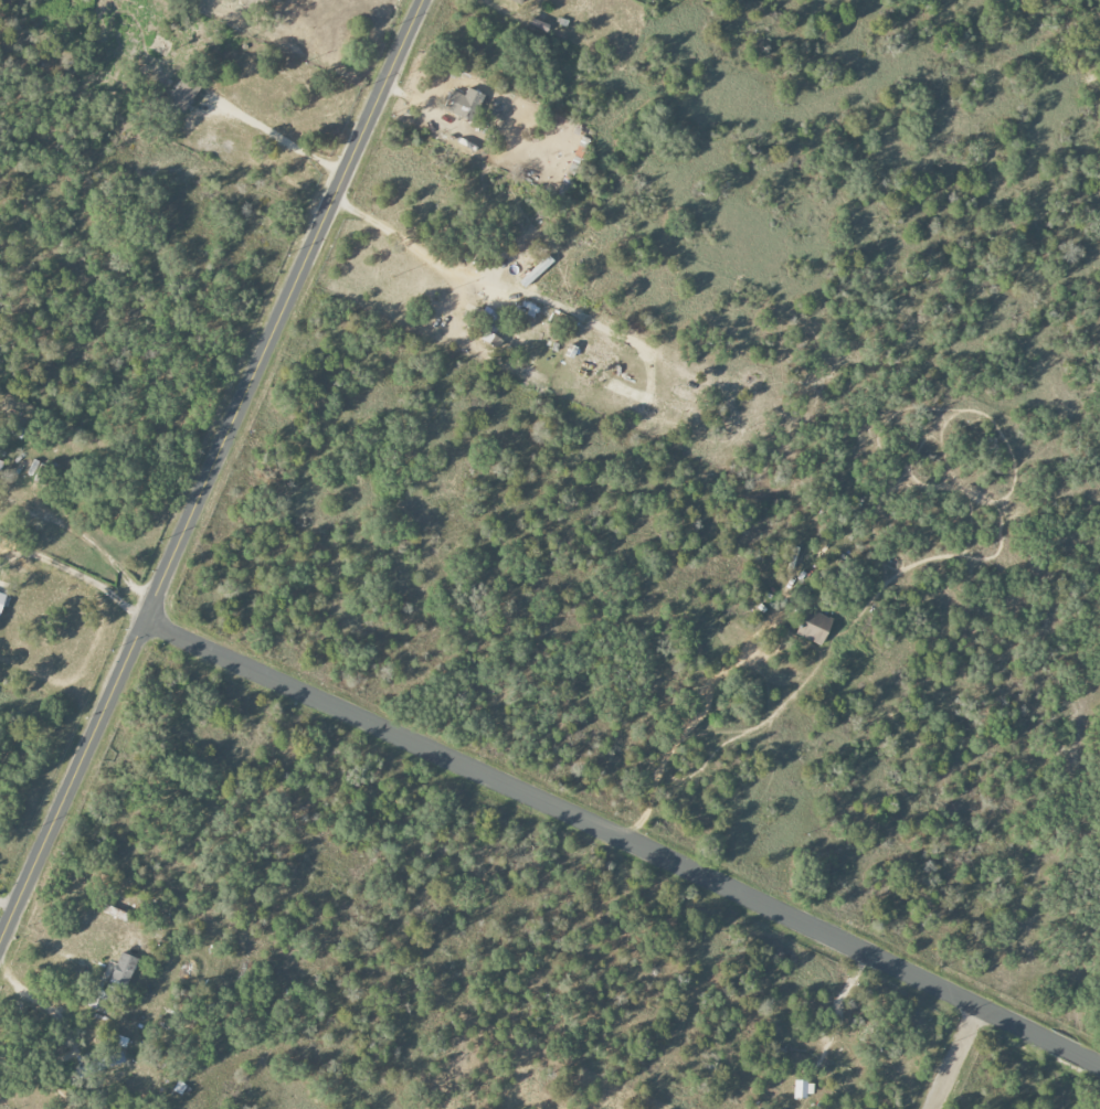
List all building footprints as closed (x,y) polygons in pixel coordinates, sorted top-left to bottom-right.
[(444,111),(473,123),(485,96),(468,89),(464,97),(452,92),(444,111)] [(796,635),(822,646),(833,619),(807,608),(796,635)] [(137,959),(121,952),(108,986),(124,992),(137,959)] [(794,1097),(812,1097),(813,1082),(794,1082),(794,1097)]
